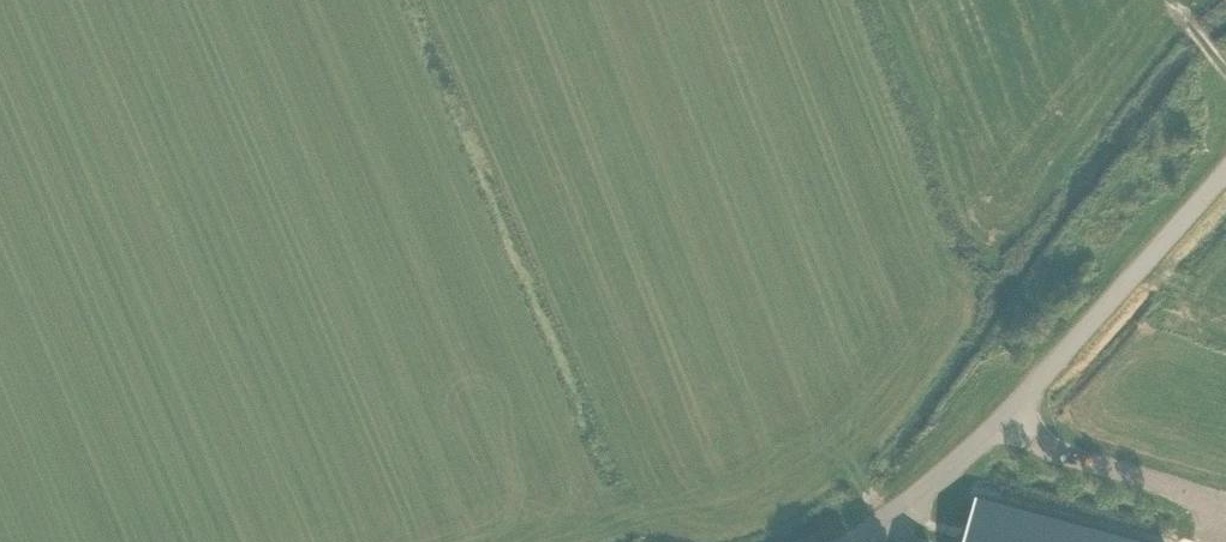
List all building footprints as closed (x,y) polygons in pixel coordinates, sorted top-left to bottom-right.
[(974,499),(962,541),(1135,541),(974,499)]
